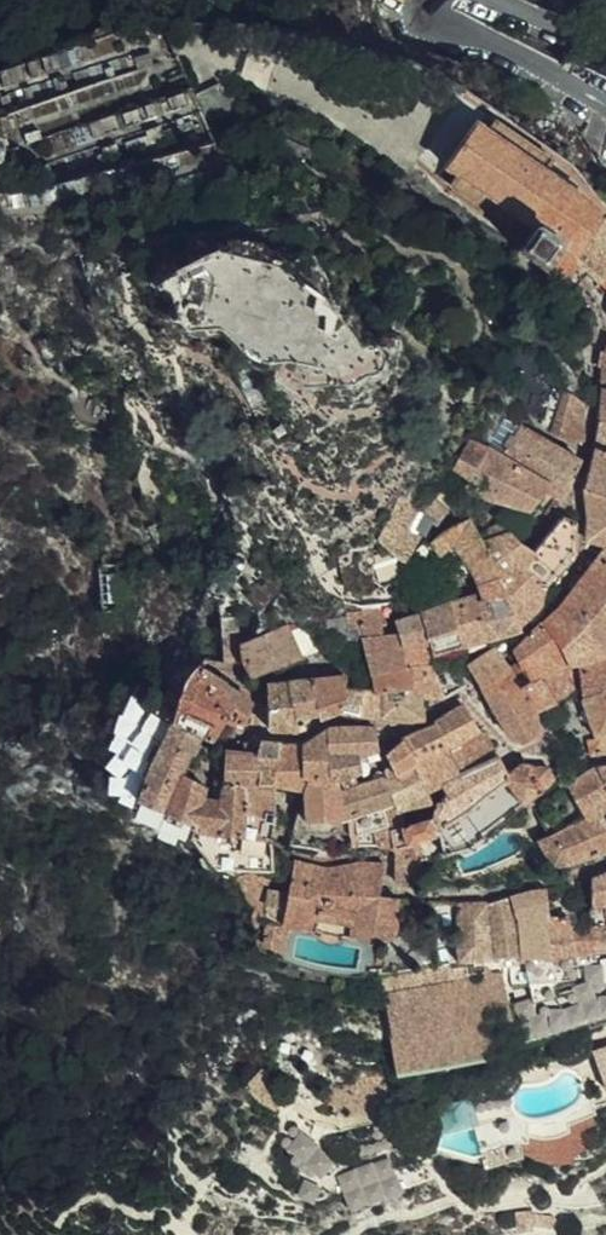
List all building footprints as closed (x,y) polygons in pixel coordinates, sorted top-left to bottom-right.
[(587,1),(605,24),(605,0),(589,0),(587,1)] [(173,32),(120,49),(115,34),(72,48),(70,39),(0,61),(0,162),(10,162),(18,186),(43,186),(51,186),(83,176),(84,148),(96,145),(151,145),(152,128),(174,121),(180,139),(207,139),(173,32)] [(600,219),(602,216),(590,207),(591,205),(547,173),(553,163),(493,122),(487,131),(477,124),(445,171),(456,178),(450,187),(511,226),(517,218),(535,230),(549,240),(563,249),(575,261),(579,264),(590,273),(603,285),(605,281),(605,223),(600,219)] [(579,264),(575,261),(563,249),(549,240),(535,230),(519,254),(549,276),(562,286),(579,264)] [(590,273),(579,264),(562,286),(573,295),(590,273)] [(562,286),(549,276),(548,282),(558,291),(562,286)] [(605,358),(604,367),(599,416),(593,445),(605,447),(605,358)] [(582,442),(586,406),(555,392),(545,437),(567,446),(582,442)] [(519,427),(501,458),(522,470),(534,477),(546,484),(560,489),(574,460),(519,427)] [(485,453),(487,450),(485,449),(463,441),(452,466),(472,472),(477,465),(485,453)] [(593,445),(593,454),(592,465),(586,488),(605,491),(605,447),(593,445)] [(501,458),(487,450),(485,453),(477,465),(472,472),(469,475),(461,491),(502,502),(522,470),(501,458)] [(522,470),(502,502),(515,506),(530,509),(546,484),(534,477),(522,470)] [(437,494),(434,496),(446,504),(451,497),(438,488),(437,494)] [(586,488),(587,506),(588,522),(587,538),(588,540),(605,544),(605,491),(586,488)] [(430,493),(421,508),(430,518),(434,524),(446,504),(434,496),(430,493)] [(387,544),(401,560),(418,535),(408,525),(414,506),(401,495),(377,530),(387,544)] [(459,551),(483,541),(479,535),(466,517),(444,529),(453,542),(459,551)] [(477,583),(483,598),(498,589),(508,604),(519,623),(538,605),(544,586),(561,564),(572,549),(575,523),(562,517),(531,555),(523,561),(510,567),(477,583)] [(439,553),(453,542),(444,529),(431,540),(434,548),(439,553)] [(459,551),(474,574),(521,544),(510,531),(483,541),(459,551)] [(474,574),(477,583),(510,567),(523,561),(531,555),(521,544),(474,574)] [(593,564),(576,588),(605,616),(605,545),(593,564)] [(526,690),(544,682),(568,667),(583,663),(581,648),(605,645),(605,616),(576,588),(566,601),(544,624),(542,621),(515,651),(520,661),(521,664),(523,663),(529,680),(522,685),(526,690)] [(483,598),(476,602),(488,637),(520,627),(519,623),(508,604),(498,589),(483,598)] [(474,595),(447,602),(455,637),(463,637),(467,638),(469,643),(488,637),(476,602),(474,595)] [(426,644),(429,654),(469,643),(467,638),(463,637),(455,637),(447,602),(418,613),(424,637),(426,644)] [(364,627),(364,636),(384,633),(382,604),(365,607),(362,608),(347,612),(348,630),(364,627)] [(214,618),(218,633),(233,629),(230,613),(214,618)] [(397,631),(400,646),(426,644),(424,637),(418,613),(396,621),(397,631)] [(242,644),(243,661),(253,677),(302,660),(286,625),(242,643),(242,644)] [(218,633),(226,663),(243,661),(242,644),(242,643),(240,640),(233,629),(218,633)] [(372,673),(402,667),(400,646),(397,631),(384,633),(364,636),(365,643),(372,673)] [(400,646),(402,667),(433,665),(429,654),(426,644),(400,646)] [(467,660),(471,667),(477,678),(482,686),(510,668),(509,667),(494,645),(467,660)] [(581,648),(583,663),(584,663),(588,662),(605,661),(605,645),(581,648)] [(520,661),(509,667),(510,668),(522,685),(529,680),(523,663),(521,664),(520,661)] [(583,663),(586,698),(605,697),(605,661),(588,662),(584,663),(583,663)] [(433,665),(442,699),(443,699),(468,687),(458,664),(433,665)] [(413,688),(424,698),(442,699),(433,665),(402,667),(413,688)] [(179,700),(174,719),(213,742),(222,727),(226,720),(244,728),(254,704),(229,687),(200,666),(187,678),(179,700)] [(372,673),(376,690),(413,688),(402,667),(372,673)] [(526,690),(493,707),(506,728),(535,714),(547,708),(560,701),(574,691),(568,667),(544,682),(526,690)] [(510,668),(482,686),(493,707),(526,690),(522,685),(510,668)] [(345,677),(311,680),(317,711),(327,709),(329,717),(342,712),(344,690),(344,683),(345,677)] [(308,680),(292,682),(296,703),(297,716),(318,716),(317,711),(311,680),(308,680)] [(292,682),(281,683),(268,684),(269,729),(299,731),(297,716),(296,703),(292,682)] [(129,792),(138,797),(174,719),(179,700),(150,688),(137,683),(112,742),(110,751),(111,767),(114,774),(118,779),(129,792)] [(376,690),(379,714),(409,719),(422,715),(424,698),(413,688),(376,690)] [(364,690),(344,690),(342,712),(366,713),(364,690)] [(370,690),(364,690),(366,713),(373,714),(379,714),(376,690),(370,690)] [(586,698),(582,699),(589,718),(605,717),(605,697),(586,698)] [(402,742),(413,768),(414,767),(418,766),(432,759),(450,750),(454,748),(482,733),(465,707),(461,706),(435,722),(436,725),(400,738),(402,742)] [(317,711),(318,716),(319,720),(329,717),(327,709),(317,711)] [(535,714),(506,728),(513,739),(526,745),(536,741),(540,725),(535,714)] [(589,718),(596,738),(605,737),(605,717),(589,718)] [(174,719),(138,797),(164,808),(163,824),(192,834),(195,829),(272,838),(275,813),(220,801),(212,799),(202,797),(205,785),(181,774),(187,762),(194,765),(202,752),(206,754),(213,742),(174,719)] [(376,729),(328,730),(331,761),(350,759),(361,757),(365,756),(380,751),(376,729)] [(328,730),(302,745),(303,776),(302,778),(330,781),(339,783),(338,782),(331,761),(328,730)] [(454,748),(450,750),(455,762),(462,774),(465,772),(498,757),(485,732),(482,733),(454,748)] [(245,740),(244,751),(259,753),(263,740),(263,738),(252,737),(251,740),(245,740)] [(596,738),(589,739),(592,753),(605,751),(605,737),(596,738)] [(212,780),(214,781),(222,783),(244,787),(274,786),(280,744),(280,741),(263,740),(259,753),(244,751),(226,749),(224,764),(217,762),(212,780)] [(388,771),(391,780),(407,771),(413,768),(402,742),(388,754),(394,767),(388,771)] [(280,744),(274,786),(298,790),(301,791),(302,778),(303,776),(302,745),(280,744)] [(418,766),(429,790),(443,783),(451,779),(445,767),(455,762),(450,750),(432,759),(418,766)] [(338,782),(339,783),(362,773),(361,757),(350,759),(331,761),(338,782)] [(443,783),(449,793),(488,771),(495,781),(508,774),(498,757),(465,772),(462,774),(451,779),(443,783)] [(462,774),(455,762),(445,767),(451,779),(462,774)] [(404,825),(408,842),(416,840),(431,837),(440,835),(447,854),(471,848),(488,836),(486,831),(546,785),(552,776),(548,767),(524,765),(508,774),(495,781),(488,771),(449,793),(435,809),(436,812),(429,818),(404,825)] [(571,783),(595,815),(601,811),(605,805),(605,765),(598,766),(571,783)] [(407,771),(391,780),(399,804),(400,810),(434,800),(429,790),(418,766),(414,767),(413,768),(407,771)] [(302,778),(301,791),(307,822),(341,818),(342,792),(341,788),(339,783),(330,781),(302,778)] [(371,811),(376,844),(395,845),(408,842),(404,825),(403,823),(400,810),(399,804),(391,780),(384,779),(355,788),(360,814),(371,811)] [(214,781),(212,799),(220,801),(222,783),(214,781)] [(220,801),(275,813),(274,786),(244,787),(222,783),(220,801)] [(595,815),(571,783),(542,801),(558,831),(574,824),(595,815)] [(348,817),(360,814),(355,788),(342,792),(341,818),(348,817)] [(301,791),(298,790),(292,824),(294,831),(298,834),(301,835),(305,834),(308,827),(307,822),(301,791)] [(349,825),(350,845),(376,844),(371,811),(360,814),(348,817),(348,824),(349,825)] [(597,818),(595,815),(574,824),(577,831),(601,823),(597,818)] [(307,822),(308,827),(309,830),(349,825),(348,824),(348,817),(341,818),(307,822)] [(552,833),(565,865),(586,860),(605,854),(605,830),(601,823),(577,831),(574,824),(558,831),(552,833)] [(210,866),(230,874),(231,874),(238,870),(241,869),(272,870),(272,838),(195,829),(192,834),(210,866)] [(552,833),(543,838),(555,867),(565,865),(552,833)] [(408,842),(395,845),(393,864),(396,879),(402,882),(424,885),(425,860),(416,840),(408,842)] [(325,869),(293,861),(289,924),(359,946),(376,946),(388,946),(395,941),(400,934),(398,925),(396,920),(397,913),(381,906),(385,864),(360,862),(325,869)] [(238,870),(231,874),(248,904),(259,912),(266,901),(269,876),(238,870)] [(591,879),(592,901),(592,906),(605,901),(605,872),(591,879)] [(282,914),(286,889),(268,886),(264,911),(282,914)] [(518,917),(548,918),(548,888),(529,891),(515,896),(518,917)] [(505,958),(523,959),(518,917),(515,896),(484,902),(460,903),(459,961),(467,960),(472,960),(495,959),(505,958)] [(593,918),(593,926),(605,925),(605,901),(592,906),(593,918)] [(540,959),(549,959),(548,918),(518,917),(523,959),(540,959)] [(549,959),(552,959),(556,959),(564,959),(569,958),(571,958),(573,957),(575,957),(569,921),(569,919),(562,919),(562,918),(548,918),(549,959)] [(569,921),(575,957),(578,956),(592,953),(594,952),(605,950),(605,925),(593,926),(579,927),(578,918),(569,921)] [(592,953),(593,959),(605,956),(605,950),(594,952),(592,953)] [(569,958),(574,981),(578,980),(573,957),(571,958),(569,958)] [(384,980),(403,1068),(525,1044),(505,958),(495,959),(472,960),(467,960),(459,961),(384,980)] [(556,959),(552,959),(558,985),(574,981),(569,958),(564,959),(556,959)] [(602,1113),(598,1093),(584,1097),(580,1104),(570,1113),(561,1117),(538,1119),(525,1118),(521,1114),(516,1115),(502,1119),(506,1143),(511,1143),(513,1152),(531,1149),(529,1140),(534,1140),(534,1134),(546,1136),(555,1136),(564,1134),(575,1128),(574,1124),(602,1113)] [(448,1131),(470,1126),(466,1097),(442,1104),(448,1131)]
